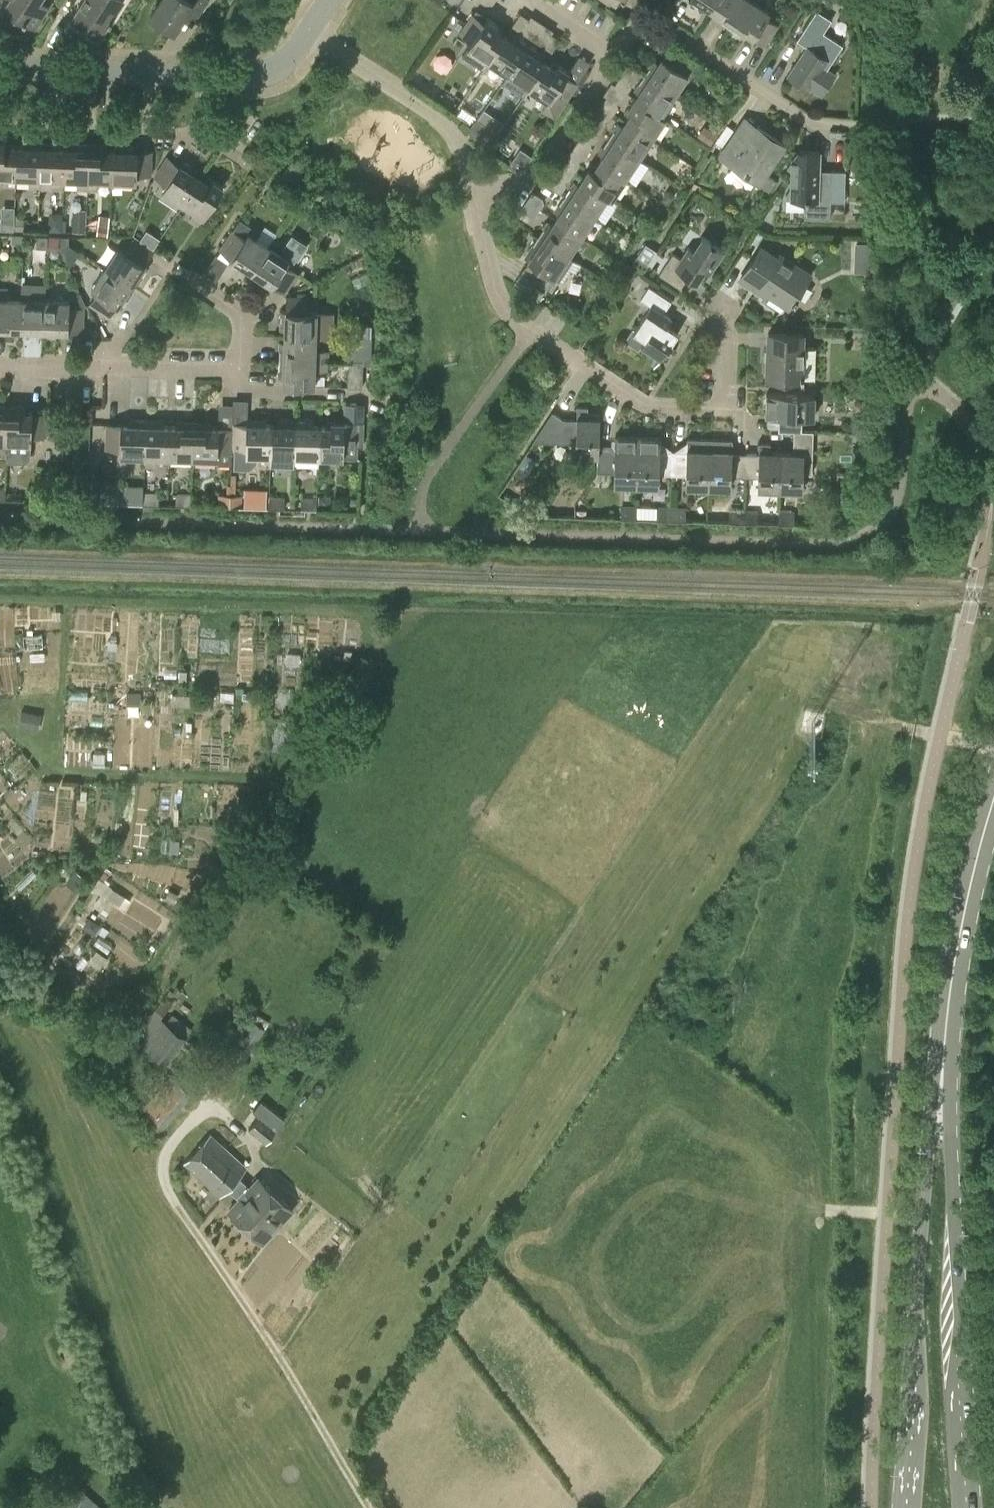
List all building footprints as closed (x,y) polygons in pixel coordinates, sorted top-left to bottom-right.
[(5,7),(35,27),(49,6),(39,0),(9,0),(5,7)] [(75,15),(101,32),(123,0),(84,0),(75,15)] [(173,31),(186,12),(196,19),(209,0),(161,0),(150,16),(173,31)] [(712,10),(719,0),(689,0),(689,1),(704,11),(707,7),(712,10)] [(730,27),(748,0),(719,0),(712,10),(717,14),(715,18),(730,27)] [(753,0),(748,0),(730,27),(745,37),(747,33),(765,45),(778,24),(766,17),(770,11),(753,0)] [(799,36),(809,42),(787,75),(808,89),(810,87),(821,94),(834,74),(826,69),(842,45),(823,32),(831,19),(816,10),(799,36)] [(529,18),(520,13),(512,25),(518,30),(522,29),(529,18)] [(483,69),(488,61),(505,35),(500,32),(503,28),(487,17),(484,22),(473,14),(459,34),(471,42),(462,55),(483,69)] [(560,39),(551,33),(544,44),(545,48),(551,52),(560,39)] [(505,35),(488,61),(508,74),(528,44),(513,34),(510,38),(505,35)] [(523,95),(528,87),(545,61),(540,58),(543,54),(528,44),(508,74),(503,82),(523,95)] [(654,60),(644,75),(674,95),(688,74),(662,57),(658,63),(654,60)] [(550,65),(545,61),(528,87),(548,100),(542,110),(554,118),(578,83),(566,75),(569,71),(553,61),(550,65)] [(641,73),(628,64),(614,84),(627,93),(631,87),(630,83),(635,82),(641,73)] [(638,93),(635,98),(661,115),(674,95),(644,75),(634,90),(638,93)] [(481,111),(493,89),(478,81),(466,103),(481,111)] [(626,121),(652,138),(665,117),(661,115),(635,98),(625,113),(629,116),(626,121)] [(476,120),(467,132),(469,134),(470,137),(486,148),(495,134),(476,120)] [(608,138),(638,158),(652,138),(626,121),(622,126),(618,123),(608,138)] [(749,139),(737,131),(720,158),(769,190),(777,178),(765,171),(784,142),(758,125),(749,139)] [(699,138),(709,145),(716,135),(706,128),(699,138)] [(599,161),(625,178),(638,158),(608,138),(599,153),(603,156),(599,161)] [(0,140),(0,186),(2,186),(2,176),(16,177),(17,145),(11,145),(11,140),(0,140)] [(23,146),(17,145),(16,177),(30,177),(29,187),(40,187),(41,142),(23,141),(23,146)] [(59,142),(41,142),(40,187),(64,188),(64,178),(65,147),(59,147),(59,142)] [(71,148),(65,147),(64,178),(78,179),(77,188),(87,189),(89,143),(71,143),(71,148)] [(107,144),(89,143),(87,189),(98,189),(98,180),(112,180),(113,149),(107,149),(107,144)] [(119,149),(113,149),(112,180),(137,181),(137,175),(151,175),(152,151),(138,151),(138,145),(119,144),(119,149)] [(587,153),(575,145),(561,165),(574,174),(580,165),(579,160),(583,160),(587,153)] [(514,170),(522,167),(525,166),(525,165),(531,156),(520,148),(509,165),(508,166),(514,170)] [(843,201),(844,170),(818,169),(819,152),(819,151),(798,150),(787,167),(792,171),(792,185),(786,194),(786,198),(805,199),(804,218),(830,218),(830,201),(843,201)] [(162,189),(183,203),(200,177),(195,173),(198,169),(182,159),(179,164),(167,156),(154,176),(166,184),(162,189)] [(302,169),(290,161),(278,179),(290,187),(302,169)] [(582,179),(612,198),(625,178),(599,161),(596,166),(592,163),(582,179)] [(569,180),(574,174),(561,165),(555,174),(566,181),(569,180)] [(205,180),(200,177),(183,203),(195,210),(189,218),(198,224),(223,186),(208,176),(205,180)] [(575,181),(565,196),(595,216),(608,196),(612,199),(612,198),(582,179),(579,184),(575,181)] [(532,191),(527,200),(539,209),(544,203),(543,198),(532,191)] [(662,198),(669,203),(676,193),(672,191),(666,192),(662,198)] [(556,219),(581,236),(595,216),(565,196),(555,211),(559,214),(556,219)] [(535,215),(539,209),(527,200),(521,209),(531,216),(535,215)] [(62,217),(49,216),(49,230),(62,230),(62,217)] [(72,231),(86,232),(86,231),(86,216),(73,216),(72,231)] [(14,219),(1,218),(0,230),(14,231),(14,219)] [(538,236),(568,256),(581,236),(556,219),(552,224),(548,221),(538,236)] [(221,250),(218,255),(229,262),(244,272),(247,268),(252,271),(269,245),(277,234),(265,226),(260,233),(241,220),(234,230),(233,229),(220,249),(221,250)] [(98,226),(98,234),(108,235),(109,227),(98,226)] [(137,239),(152,248),(158,236),(144,228),(137,239)] [(23,234),(13,234),(13,243),(23,243),(23,234)] [(48,236),(38,236),(38,247),(48,247),(48,236)] [(69,236),(60,236),(60,246),(69,246),(69,236)] [(521,271),(542,284),(549,273),(563,282),(571,270),(576,274),(581,265),(568,256),(538,236),(528,251),(532,254),(521,271)] [(692,250),(687,247),(680,258),(673,253),(659,274),(680,288),(688,276),(697,282),(705,270),(710,274),(725,251),(702,236),(692,250)] [(284,250),(282,254),(269,245),(252,271),(257,275),(254,279),(271,289),(273,284),(284,292),(297,272),(289,267),(295,258),(297,259),(305,247),(290,237),(282,249),(284,250)] [(119,247),(105,267),(131,284),(135,279),(139,282),(149,266),(144,263),(152,251),(132,238),(124,250),(119,247)] [(854,256),(869,257),(869,243),(855,243),(854,256)] [(757,290),(758,288),(788,308),(810,274),(779,254),(777,257),(761,246),(739,279),(757,290)] [(128,289),(131,284),(105,267),(92,288),(97,291),(89,303),(109,316),(117,305),(121,308),(132,292),(128,289)] [(83,331),(84,307),(87,305),(76,282),(70,282),(70,299),(46,299),(44,334),(62,335),(62,330),(83,331)] [(21,298),(20,329),(26,329),(26,334),(44,334),(46,299),(46,289),(46,285),(22,284),(21,298)] [(650,305),(635,329),(633,328),(625,340),(638,349),(641,346),(661,359),(678,332),(666,324),(671,318),(664,313),(671,301),(649,286),(640,299),(650,305)] [(8,288),(0,287),(0,333),(14,333),(14,329),(20,329),(21,298),(7,297),(8,288)] [(286,296),(286,311),(281,310),(280,329),(285,329),(285,335),(316,337),(332,338),(333,312),(310,311),(310,297),(286,296)] [(767,376),(801,377),(803,334),(768,332),(767,376)] [(325,350),(315,350),(316,337),(285,335),(285,341),(280,341),(279,359),(324,361),(325,350)] [(348,362),(363,363),(372,363),(372,338),(356,338),(356,350),(349,350),(348,362)] [(324,372),(324,361),(279,359),(279,377),(284,377),(283,384),(314,385),(315,372),(324,372)] [(363,363),(348,362),(348,386),(362,387),(363,363)] [(794,431),(794,430),(801,430),(801,417),(813,417),(814,394),(766,393),(766,416),(778,416),(778,430),(794,431)] [(25,411),(25,406),(8,406),(6,455),(6,461),(26,462),(30,457),(31,442),(32,435),(45,436),(46,412),(32,411),(25,411)] [(576,442),(575,454),(597,455),(598,448),(599,448),(600,413),(588,413),(588,406),(577,406),(577,418),(563,418),(552,411),(533,441),(576,442)] [(271,455),(272,424),(266,424),(266,419),(247,419),(247,423),(233,423),(233,427),(232,447),(235,447),(234,469),(251,469),(257,464),(257,455),(271,455)] [(120,455),(145,456),(146,420),(128,420),(128,424),(107,424),(106,448),(120,448),(120,455)] [(164,425),(163,421),(146,420),(145,456),(145,465),(155,465),(155,456),(169,457),(170,426),(164,425)] [(272,424),(271,455),(295,456),(296,420),(278,420),(278,424),(272,424)] [(296,420),(295,456),(294,466),(318,466),(319,457),(320,426),(314,426),(314,421),(296,420)] [(170,426),(169,457),(193,457),(194,422),(176,421),(176,426),(170,426)] [(326,421),(326,426),(320,426),(319,457),(357,458),(358,422),(326,421)] [(194,422),(193,457),(218,458),(218,464),(232,465),(232,452),(232,447),(233,427),(212,427),(212,422),(194,422)] [(801,430),(794,430),(794,431),(793,452),(781,452),(780,489),(803,490),(803,473),(812,473),(813,430),(801,430)] [(615,435),(615,448),(599,448),(598,448),(597,455),(597,471),(614,472),(614,483),(636,484),(638,436),(615,435)] [(660,450),(660,437),(638,436),(636,484),(659,485),(659,473),(673,473),(673,450),(660,450)] [(687,438),(687,451),(673,450),(673,473),(686,474),(686,486),(708,487),(710,439),(687,438)] [(732,452),(732,439),(710,439),(708,487),(731,487),(731,475),(744,476),(745,453),(732,452)] [(759,442),(759,453),(745,453),(744,476),(758,476),(757,488),(780,489),(781,452),(770,452),(770,443),(759,442)] [(218,495),(218,506),(230,506),(231,474),(229,474),(229,485),(226,485),(226,495),(218,495)] [(236,495),(236,474),(231,474),(230,506),(243,506),(243,495),(236,495)] [(116,502),(117,488),(101,487),(100,501),(116,502)] [(159,493),(144,493),(143,503),(149,503),(149,506),(149,509),(155,509),(155,506),(154,503),(159,503),(159,493)] [(176,504),(191,505),(192,494),(176,494),(176,504)] [(318,506),(330,507),(331,496),(318,495),(318,499),(318,506)] [(269,497),(268,505),(268,507),(284,508),(284,497),(269,497)] [(301,508),(316,509),(317,498),(301,498),(301,508)] [(621,506),(621,518),(635,518),(636,506),(621,506)] [(657,507),(657,519),(671,519),(671,508),(657,507)] [(671,508),(671,519),(685,520),(685,518),(686,508),(671,508)] [(729,510),(729,521),(743,522),(744,510),(729,510)] [(744,510),(743,522),(758,522),(758,510),(744,510)] [(779,511),(779,523),(793,523),(794,512),(779,511)] [(38,731),(41,714),(21,711),(18,728),(38,731)] [(86,877),(75,870),(69,878),(80,886),(86,877)] [(111,903),(123,909),(130,895),(97,879),(84,903),(106,914),(111,903)] [(172,1000),(165,996),(135,1036),(167,1062),(191,1029),(170,1012),(165,1019),(161,1015),(172,1000)] [(270,1021),(257,1013),(252,1020),(246,1017),(210,1070),(231,1084),(267,1029),(265,1028),(270,1021)] [(192,1093),(172,1076),(139,1112),(153,1125),(159,1130),(192,1093)] [(249,1127),(266,1141),(275,1128),(277,1129),(284,1120),(261,1101),(253,1110),(258,1114),(249,1127)] [(220,1194),(227,1187),(239,1199),(228,1211),(263,1243),(294,1210),(259,1178),(251,1186),(239,1175),(247,1165),(210,1132),(182,1159),(220,1194)] [(60,1507),(100,1507),(91,1500),(78,1488),(70,1495),(72,1497),(60,1507)]
